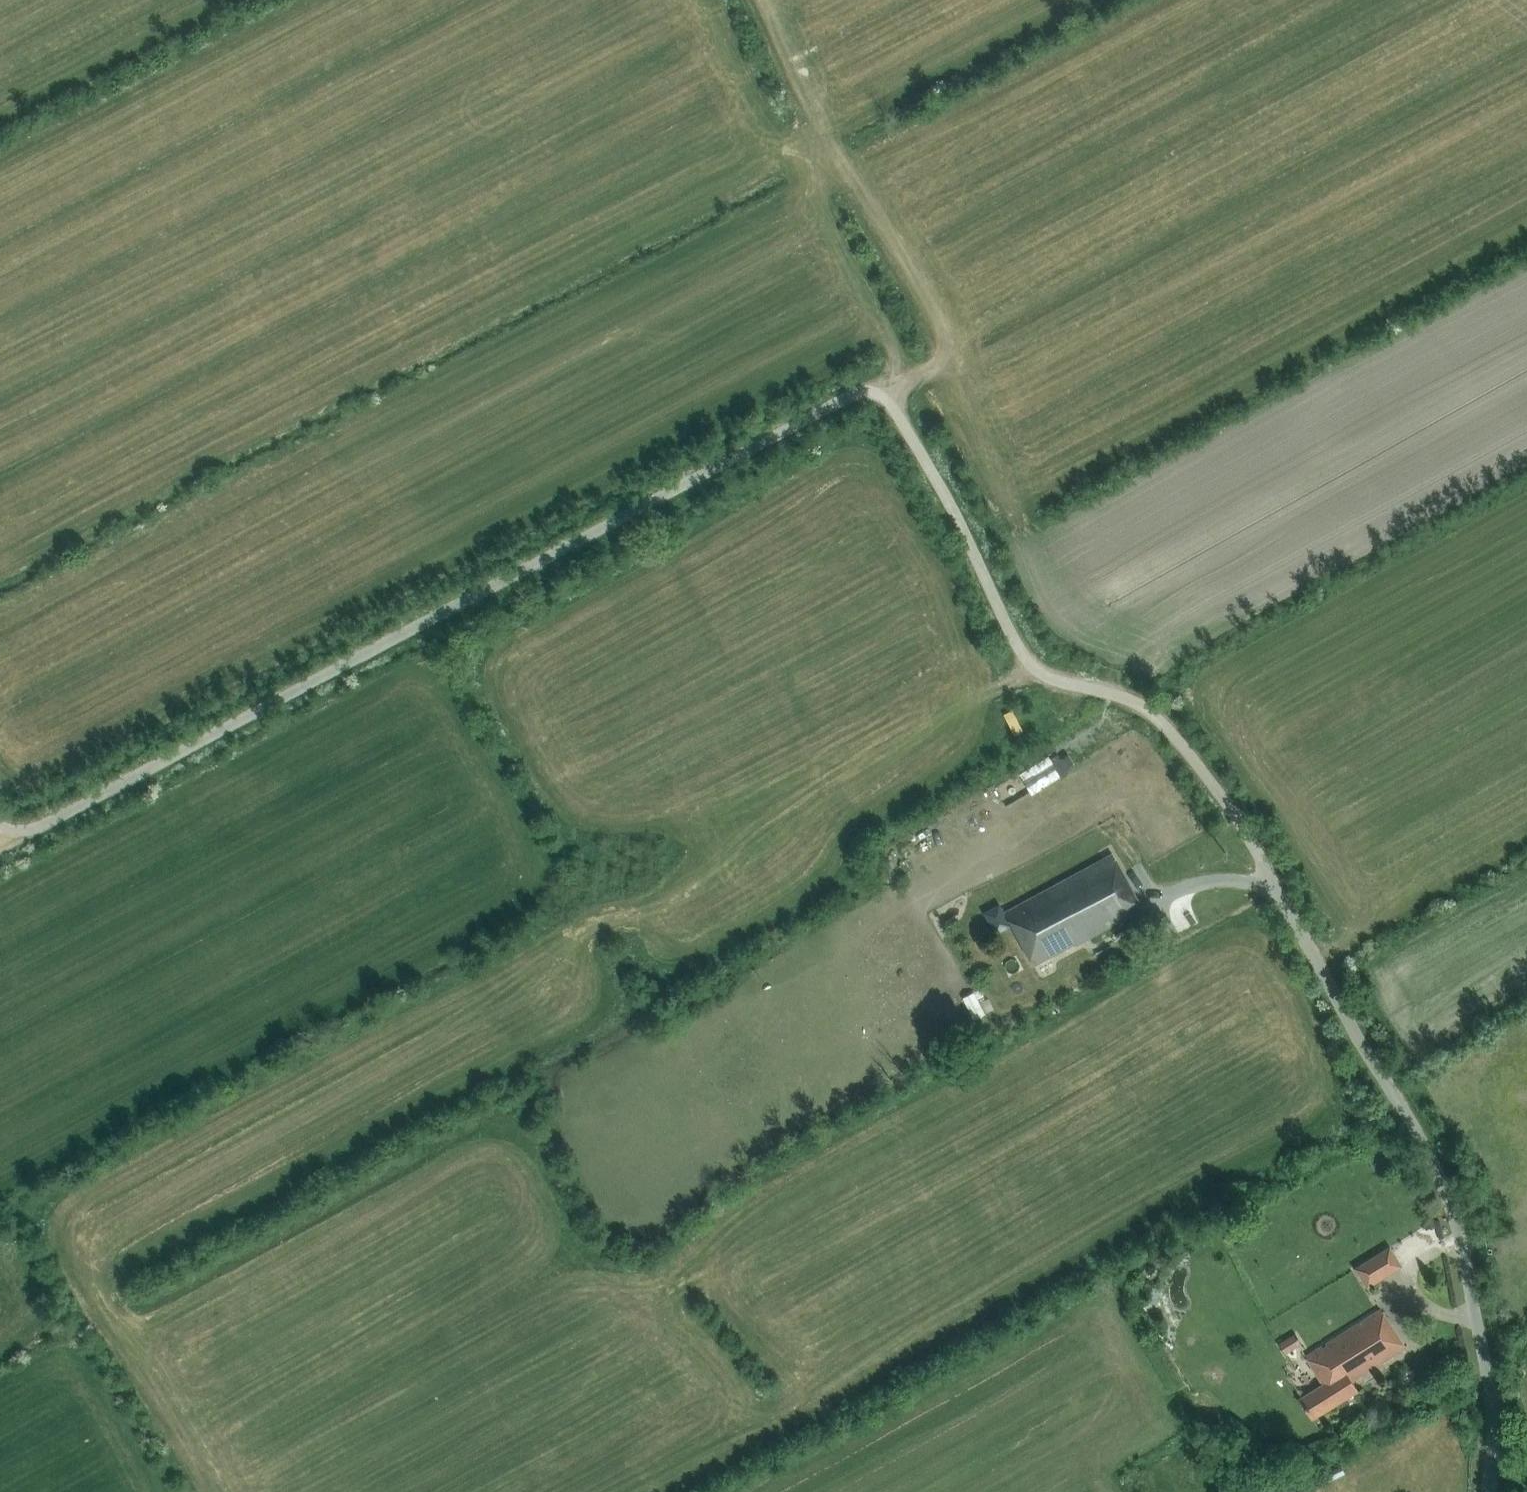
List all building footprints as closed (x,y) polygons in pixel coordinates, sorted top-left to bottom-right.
[(1081,769),(1071,748),(1025,771),(1036,791),(1081,769)] [(1005,913),(1033,966),(1075,944),(1076,946),(1143,910),(1113,854),(1005,913)] [(979,1019),(990,1014),(980,991),(969,996),(979,1019)] [(1354,1269),(1367,1289),(1403,1268),(1390,1247),(1354,1269)] [(1405,1346),(1380,1308),(1305,1356),(1324,1385),(1301,1400),(1312,1417),(1357,1389),(1352,1381),(1405,1346)] [(1285,1339),(1292,1350),(1302,1344),(1295,1333),(1285,1339)]
